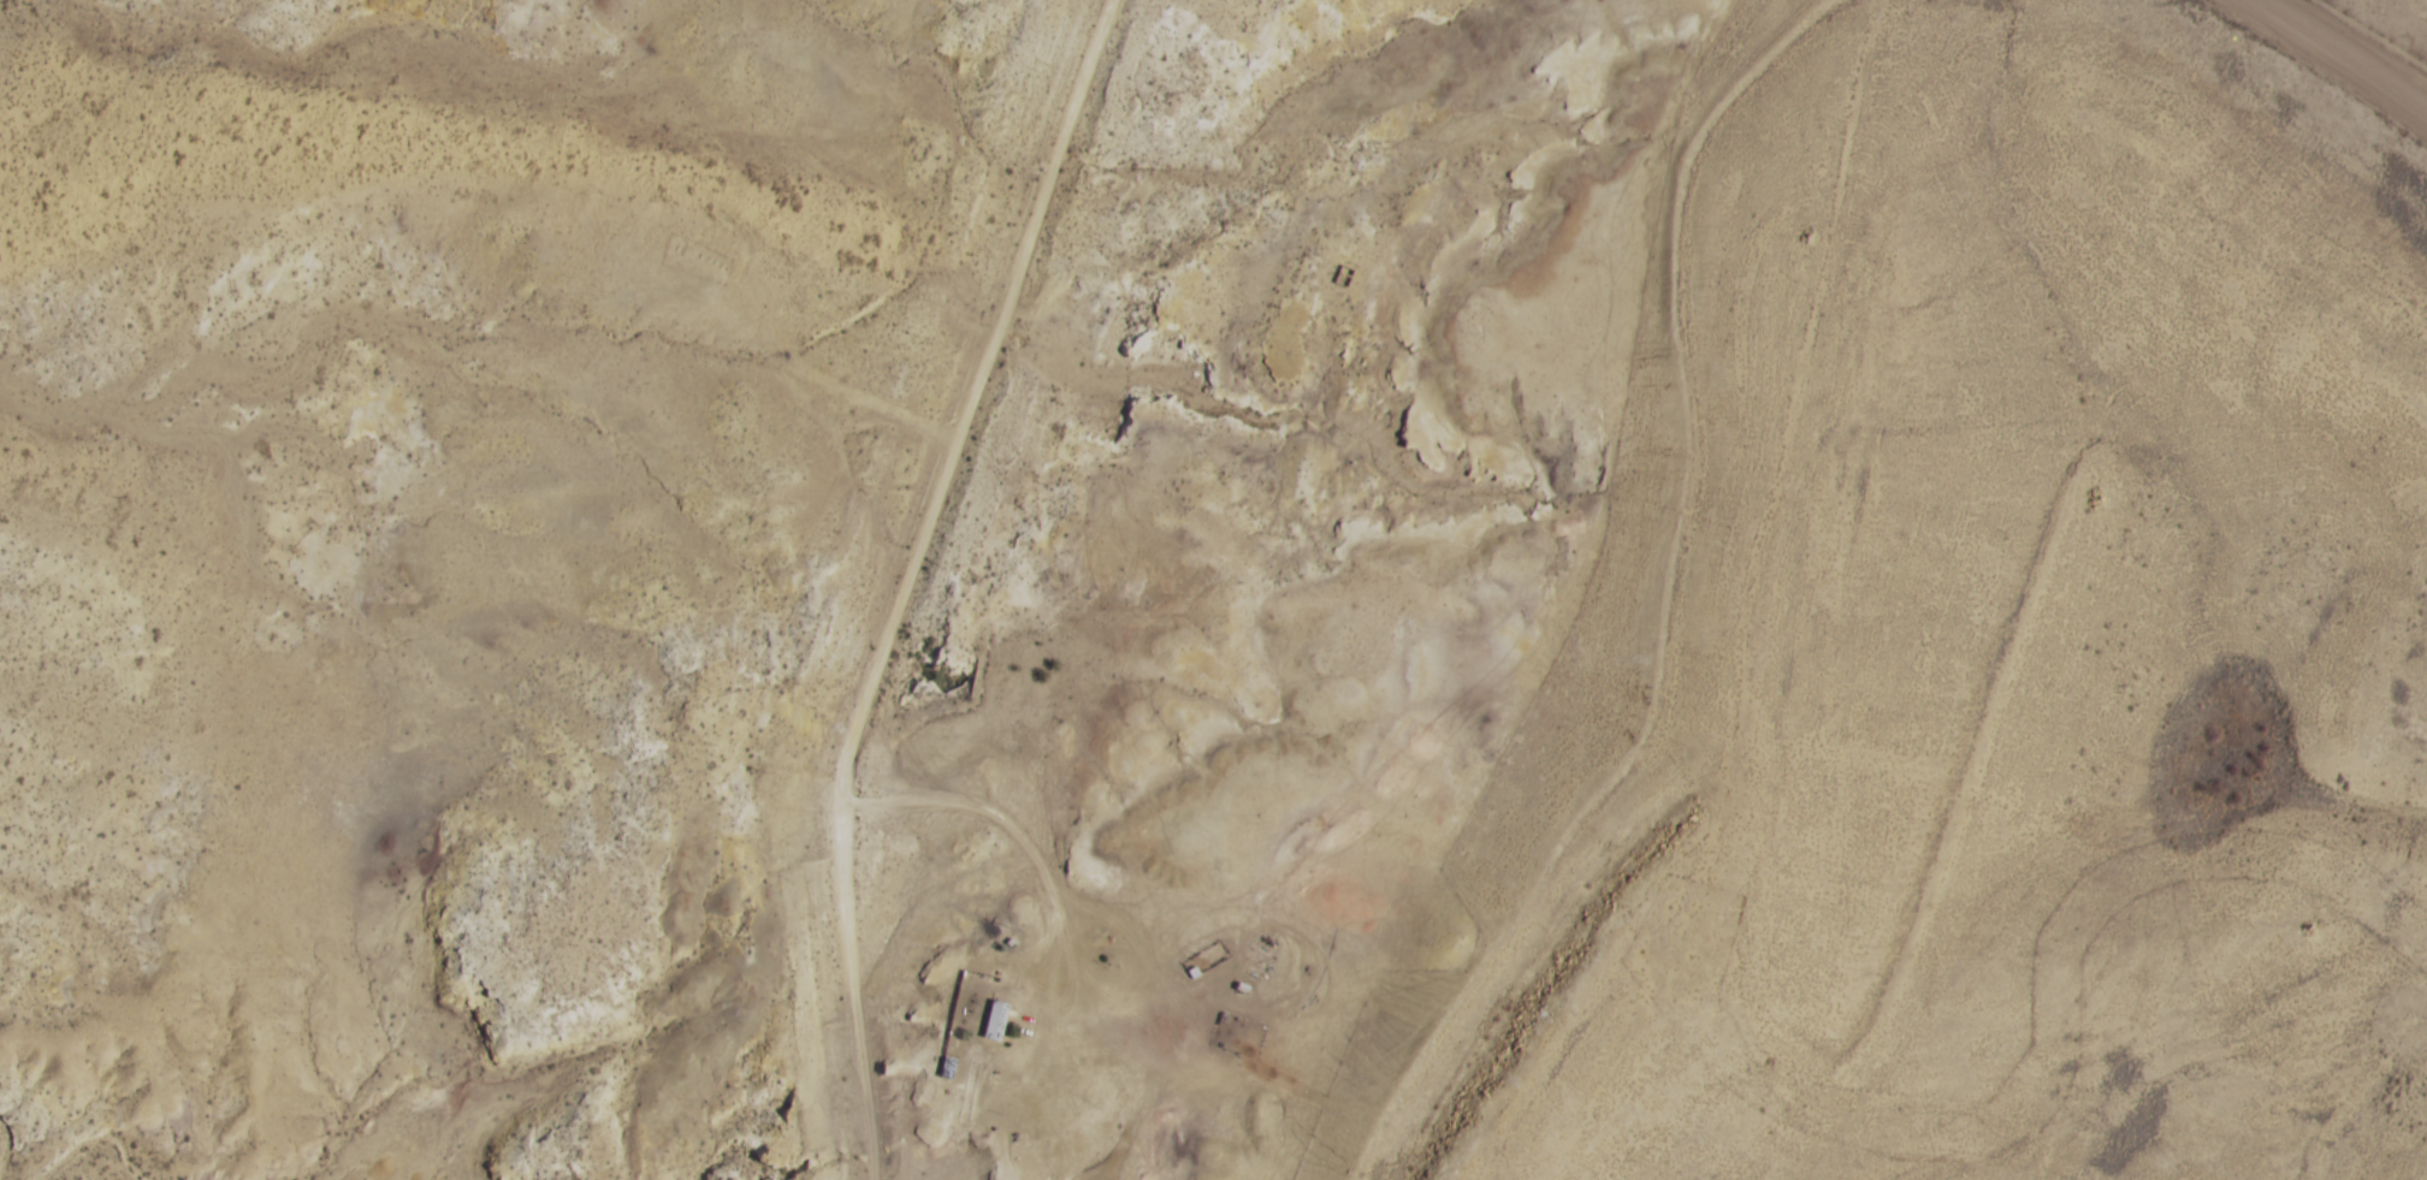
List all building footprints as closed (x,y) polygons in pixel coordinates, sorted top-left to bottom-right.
[(1010,1003),(992,999),(983,1038),(1001,1042),(1010,1003)]
